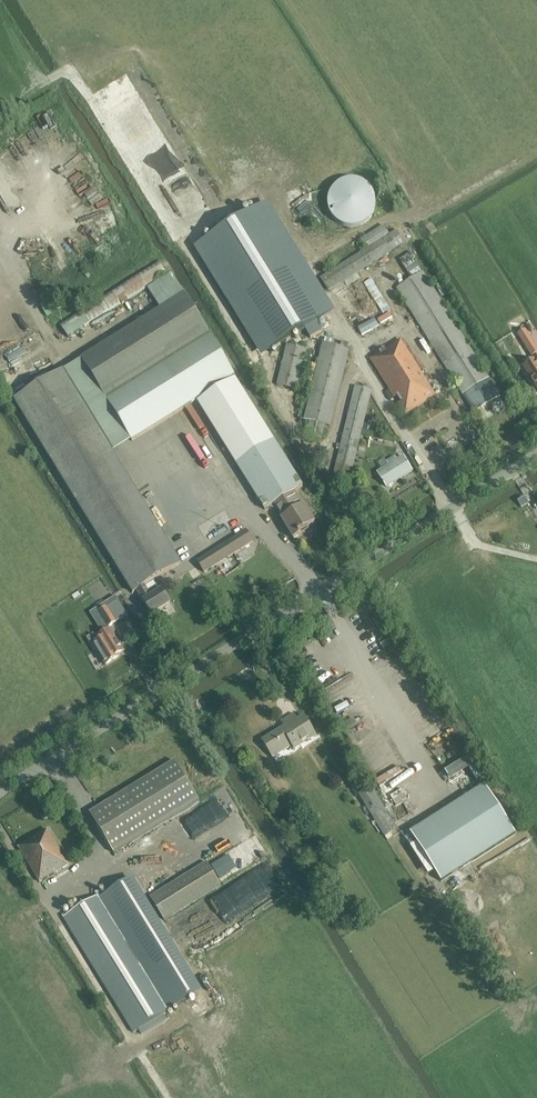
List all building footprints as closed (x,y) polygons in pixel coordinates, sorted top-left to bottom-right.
[(367,198),(367,197),(367,194),(366,190),(364,186),(361,182),(357,179),(353,177),(349,176),(345,176),(341,176),(336,178),(333,180),(330,183),(328,186),(326,190),(325,194),(324,198),(325,202),(326,206),(328,209),(331,213),(335,216),(338,217),(343,218),(347,219),(351,218),(354,217),(358,215),(361,212),(363,210),(365,206),(367,202),(367,198)] [(259,208),(204,242),(271,351),(306,329),(311,338),(323,331),(317,322),(326,317),(259,208)] [(405,243),(396,230),(389,235),(384,226),(361,240),(366,249),(320,277),(328,291),(405,243)] [(69,338),(167,275),(159,263),(61,326),(69,338)] [(423,272),(397,288),(464,396),(491,380),(423,272)] [(274,505),(296,491),(295,491),(303,486),(236,379),(237,379),(185,294),(184,294),(180,286),(176,288),(168,275),(151,286),(164,307),(81,358),(132,442),(197,401),(265,510),(274,505)] [(372,277),(365,282),(385,313),(392,309),(372,277)] [(436,396),(401,339),(370,358),(395,398),(397,396),(402,403),(400,405),(406,415),(436,396)] [(532,356),(536,353),(536,347),(533,340),(525,345),(532,356)] [(323,343),(304,420),(310,422),(306,435),(323,439),(326,426),(331,427),(350,350),(323,343)] [(287,344),(276,385),(297,390),(307,349),(287,344)] [(529,376),(536,388),(536,359),(529,364),(524,367),(529,376)] [(63,370),(14,400),(133,592),(137,590),(145,585),(153,580),(181,563),(63,370)] [(491,380),(464,396),(474,413),(501,396),(491,380)] [(364,424),(372,390),(355,386),(333,478),(349,483),(362,431),(364,424)] [(412,471),(403,456),(377,472),(387,487),(412,471)] [(296,491),(274,505),(283,518),(282,519),(294,539),(309,530),(308,528),(315,523),(296,491)] [(523,498),(518,501),(521,507),(527,503),(523,498)] [(204,572),(253,542),(246,530),(197,561),(204,572)] [(99,596),(112,587),(105,577),(92,586),(99,596)] [(145,585),(137,590),(152,616),(170,604),(162,590),(160,591),(153,580),(145,585)] [(97,608),(89,613),(102,633),(110,629),(109,627),(128,615),(119,600),(116,596),(104,603),(107,607),(99,612),(97,608)] [(93,634),(87,638),(95,651),(96,650),(106,666),(120,657),(118,655),(124,651),(110,628),(110,629),(102,633),(97,636),(94,635),(93,634)] [(310,741),(317,737),(305,718),(299,722),(294,714),(282,722),(285,726),(262,740),(273,758),(292,747),(295,751),(304,745),(303,743),(308,739),(310,741)] [(355,717),(344,724),(348,730),(359,724),(355,717)] [(451,779),(476,769),(472,758),(447,768),(451,779)] [(90,813),(115,853),(200,801),(175,761),(90,813)] [(370,786),(358,793),(359,795),(366,806),(370,813),(374,819),(377,824),(382,831),(385,836),(393,830),(390,825),(393,823),(370,786)] [(484,786),(410,833),(440,879),(442,882),(452,876),(516,835),(515,834),(484,786)] [(392,795),(396,804),(408,798),(404,788),(392,795)] [(312,813),(309,815),(308,818),(310,821),(313,822),(317,820),(318,817),(316,814),(312,813)] [(19,848),(40,883),(69,865),(48,830),(19,848)] [(220,878),(237,868),(229,855),(212,865),(220,878)] [(164,921),(187,907),(221,885),(207,862),(150,897),(164,921)] [(82,907),(64,918),(134,1033),(172,1009),(198,993),(128,881),(103,897),(102,895),(82,907)]
